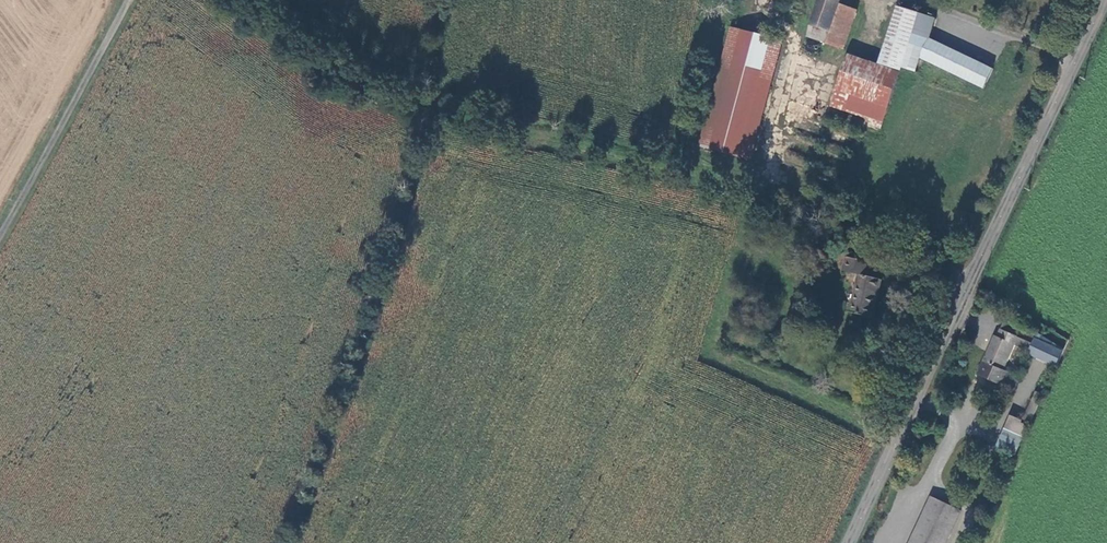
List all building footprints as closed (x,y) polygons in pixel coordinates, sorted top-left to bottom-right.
[(807,40),(826,47),(838,6),(840,0),(819,0),(807,40)] [(838,6),(826,47),(844,53),(857,13),(838,6)] [(903,75),(920,14),(898,8),(880,69),(903,75)] [(698,148),(743,160),(773,40),(727,29),(698,148)] [(931,41),(923,58),(987,87),(995,69),(931,41)] [(837,92),(889,107),(896,80),(845,65),(837,92)] [(832,111),(883,125),(889,107),(837,92),(832,111)] [(880,310),(886,273),(871,270),(873,255),(859,253),(851,251),(849,265),(863,268),(857,306),(880,310)] [(1053,325),(1020,312),(1013,329),(1010,327),(993,364),(1019,377),(1024,364),(1018,361),(1033,332),(1047,338),(1053,325)] [(1046,409),(1062,378),(1054,374),(1038,406),(1028,401),(1014,429),(1032,437),(1046,409)] [(973,495),(947,481),(915,542),(949,542),(973,495)]
